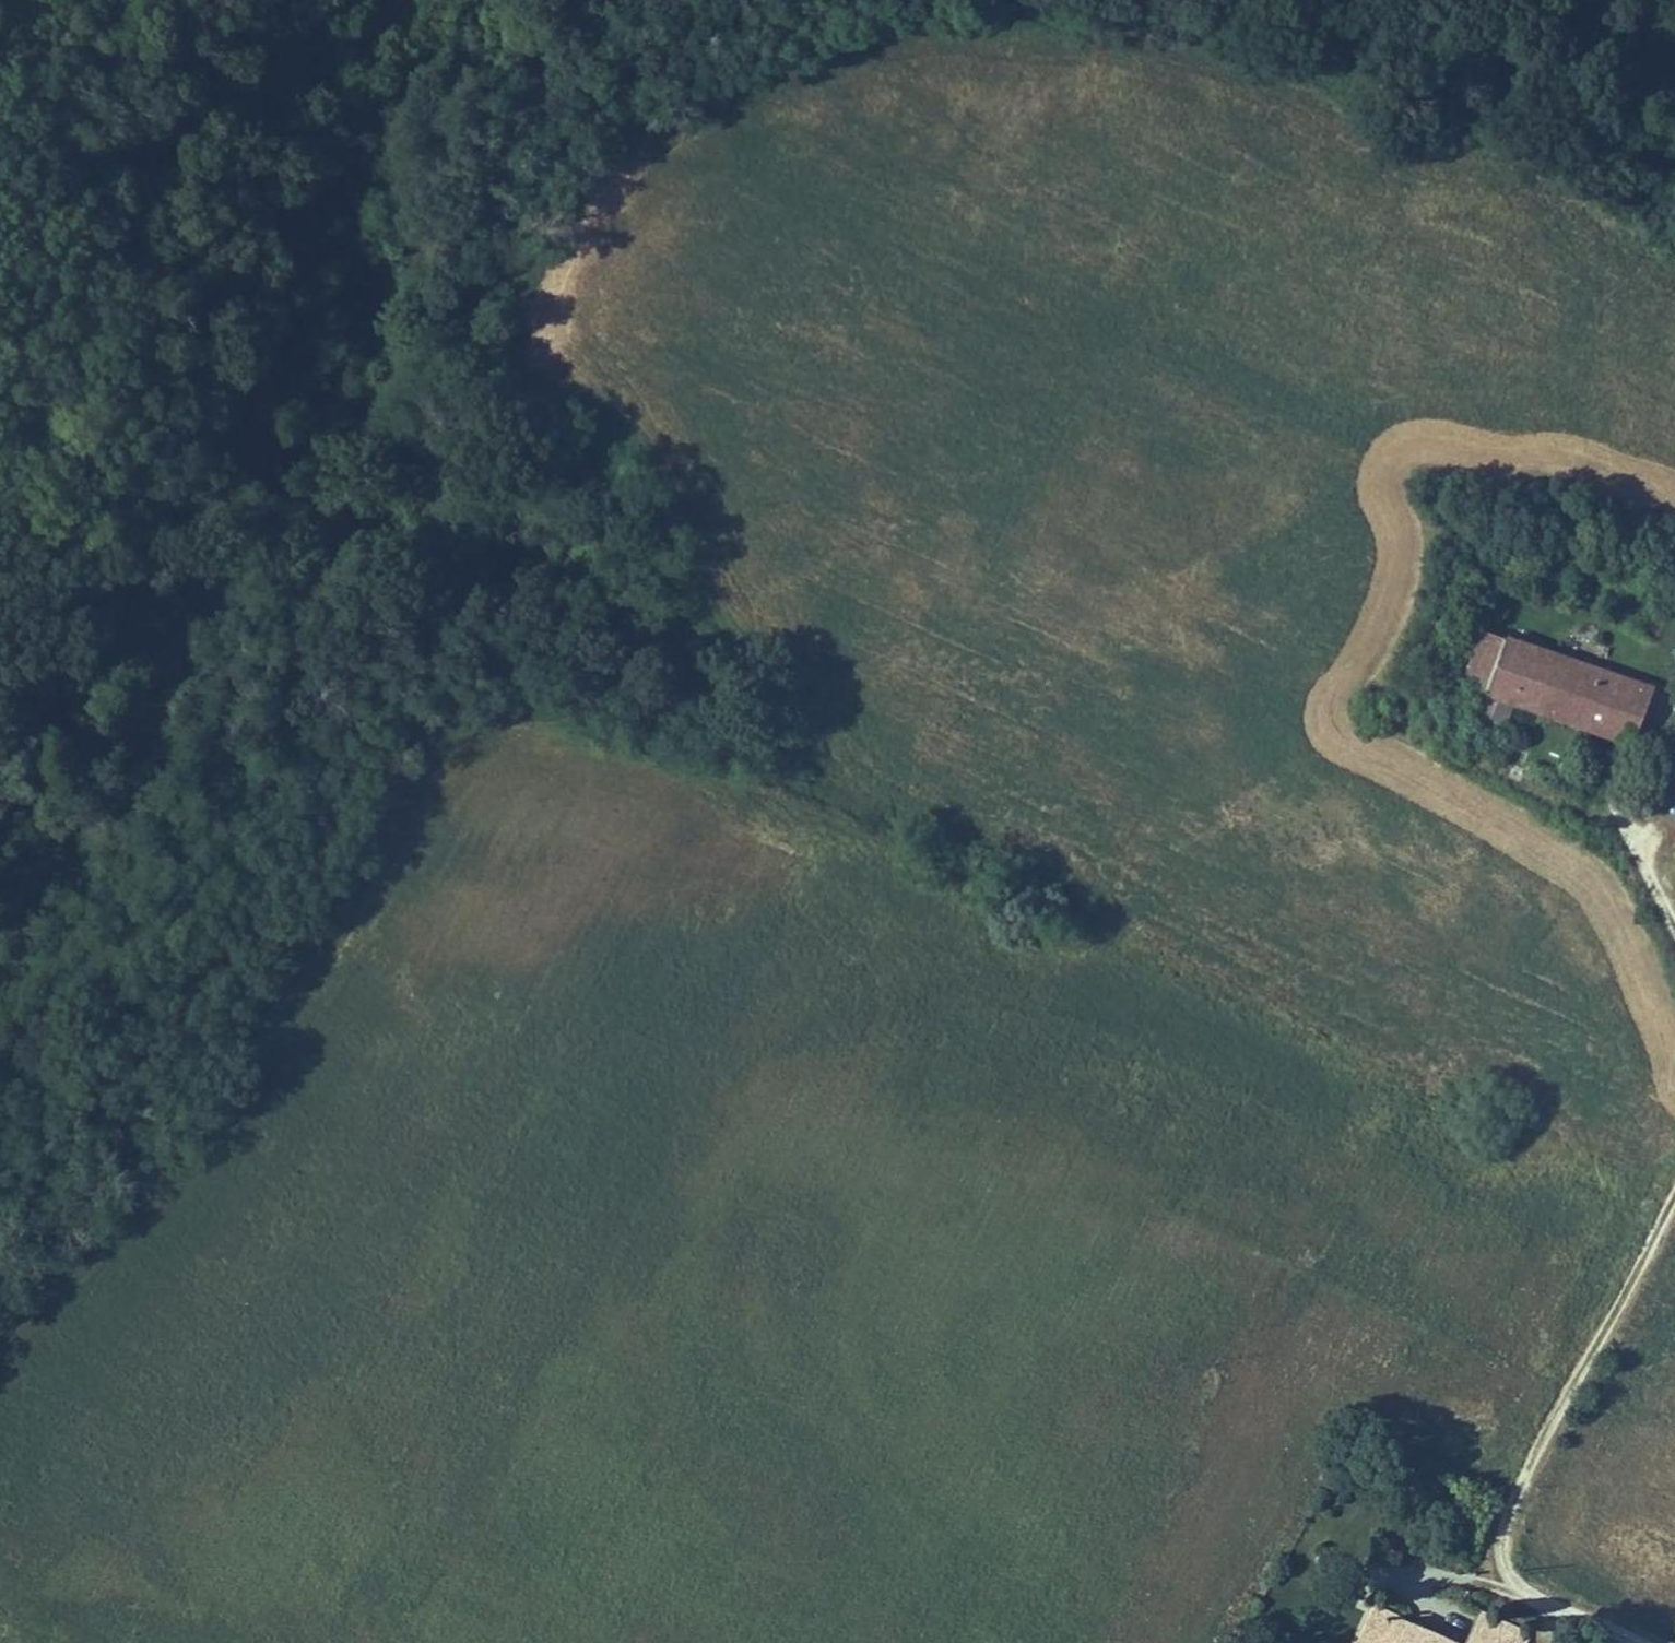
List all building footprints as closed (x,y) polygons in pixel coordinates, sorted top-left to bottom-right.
[(1477,705),(1492,649),(1464,640),(1449,697),(1477,705)] [(1593,739),(1609,685),(1492,649),(1477,705),(1593,739)] [(1637,694),(1609,685),(1593,739),(1623,748),(1637,694)] [(1413,1627),(1402,1642),(1447,1642),(1413,1627)]
